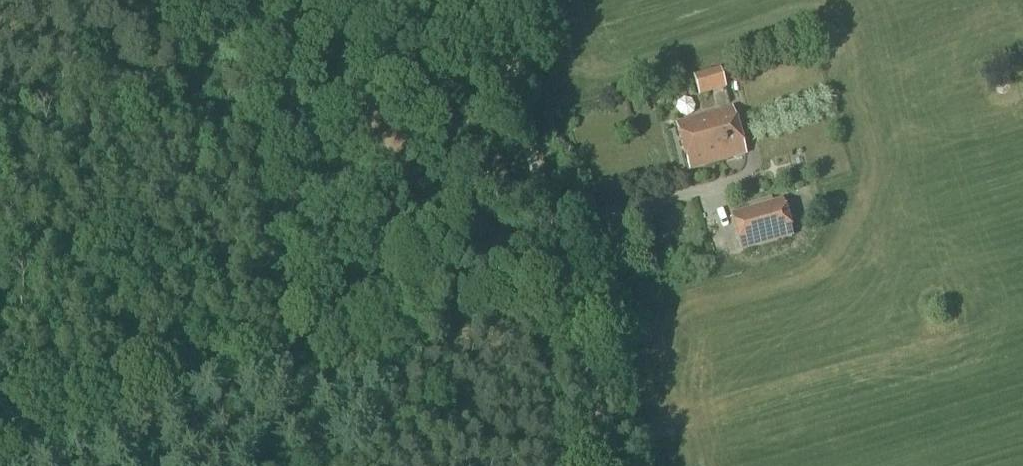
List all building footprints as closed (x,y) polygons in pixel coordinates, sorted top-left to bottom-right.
[(699,97),(727,89),(721,68),(694,76),(699,97)] [(683,105),(685,116),(700,114),(698,102),(683,105)] [(690,171),(746,155),(732,109),(676,125),(690,171)] [(742,251),(792,237),(782,200),(732,215),(742,251)]
